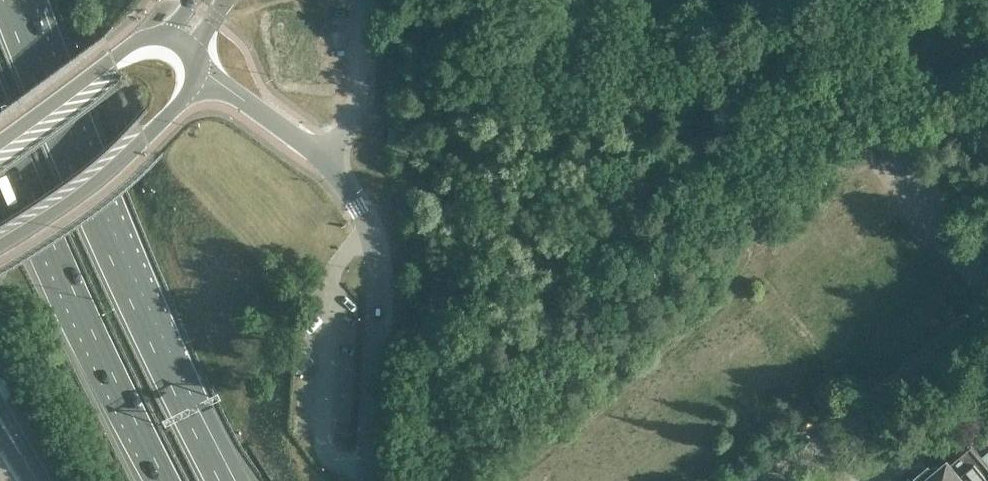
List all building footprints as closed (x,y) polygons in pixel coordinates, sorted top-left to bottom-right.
[(980,456),(971,444),(949,462),(947,460),(942,464),(941,463),(929,465),(928,464),(915,475),(916,477),(914,480),(987,480),(987,450),(980,456)]
